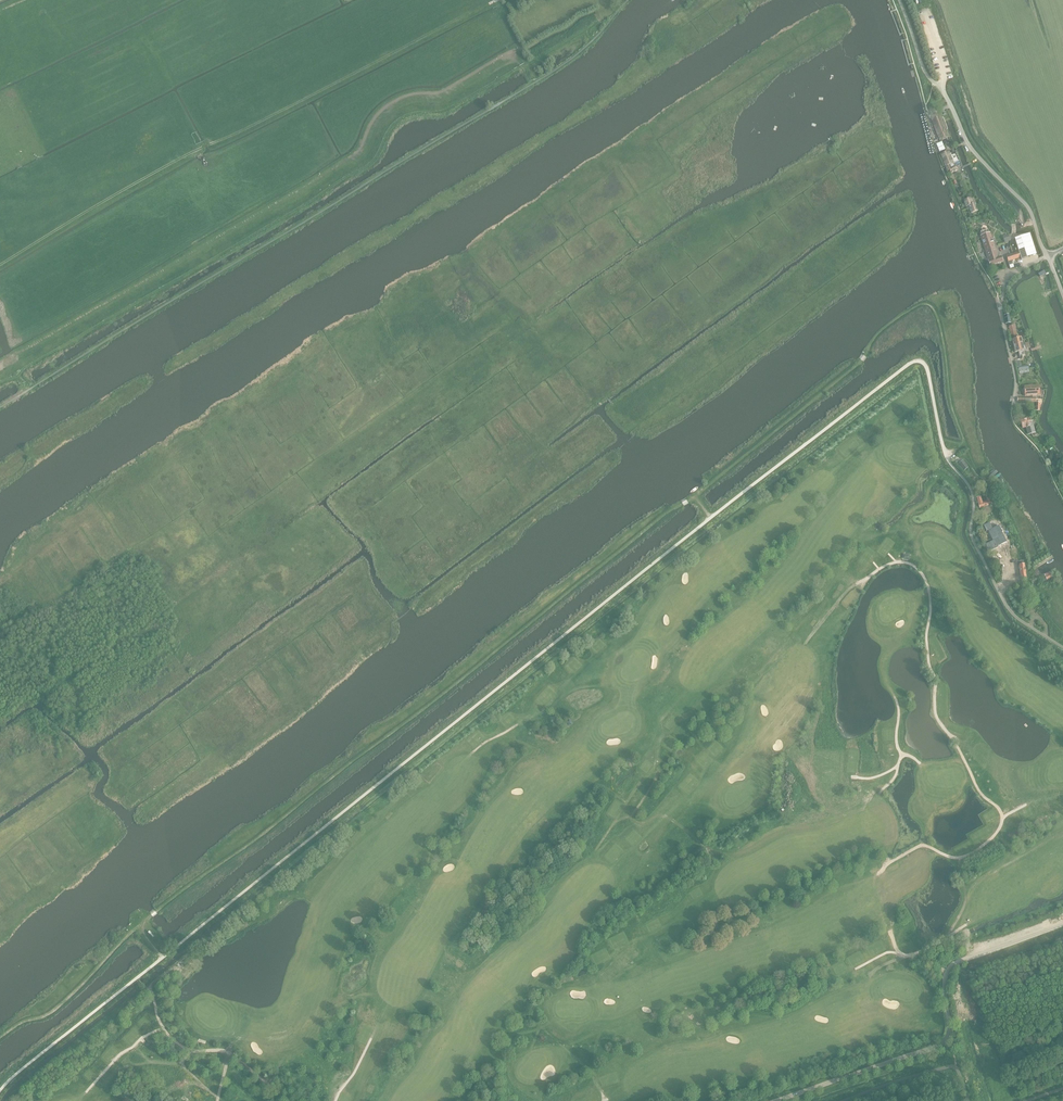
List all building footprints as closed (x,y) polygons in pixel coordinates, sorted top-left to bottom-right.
[(949,138),(940,115),(932,118),(931,118),(940,142),(949,138)] [(937,143),(940,152),(945,150),(943,141),(937,143)] [(949,151),(941,155),(945,164),(945,167),(956,162),(959,161),(960,161),(956,152),(950,154),(949,151)] [(956,162),(945,167),(948,174),(957,170),(956,167),(961,165),(959,161),(956,162)] [(965,207),(968,206),(971,214),(977,212),(974,202),(971,203),(970,199),(963,201),(965,207)] [(980,236),(985,252),(990,266),(1003,262),(1001,257),(998,258),(990,233),(989,233),(988,230),(980,232),(981,236),(980,236)] [(1030,234),(1014,239),(1020,258),(1021,260),(1033,256),(1036,255),(1030,234)] [(1013,254),(1006,256),(1010,269),(1014,268),(1011,261),(1020,258),(1014,239),(1011,240),(1013,247),(1011,248),(1013,254)] [(1015,325),(1009,327),(1012,340),(1011,340),(1013,346),(1024,343),(1024,341),(1022,341),(1022,337),(1018,338),(1015,325)] [(1024,343),(1013,346),(1014,353),(1025,350),(1024,349),(1030,348),(1029,342),(1024,343)] [(1039,396),(1041,396),(1042,395),(1042,390),(1041,390),(1039,390),(1039,386),(1033,386),(1033,385),(1028,385),(1028,386),(1025,386),(1025,396),(1039,396)] [(1028,435),(1035,433),(1032,421),(1029,422),(1029,419),(1021,421),(1023,428),(1026,427),(1028,435)] [(963,460),(958,464),(964,471),(968,468),(963,460)] [(990,522),(984,525),(987,531),(989,531),(994,540),(987,544),(991,551),(1000,546),(999,545),(1008,540),(999,524),(993,528),(990,522)] [(1006,581),(1009,586),(1018,581),(1022,581),(1022,578),(1026,577),(1024,564),(1020,564),(1019,563),(1017,564),(1017,561),(1015,560),(1012,560),(1011,562),(1011,565),(1013,566),(1016,565),(1017,573),(1012,576),(1009,577),(1007,578),(1008,579),(1006,581)]
